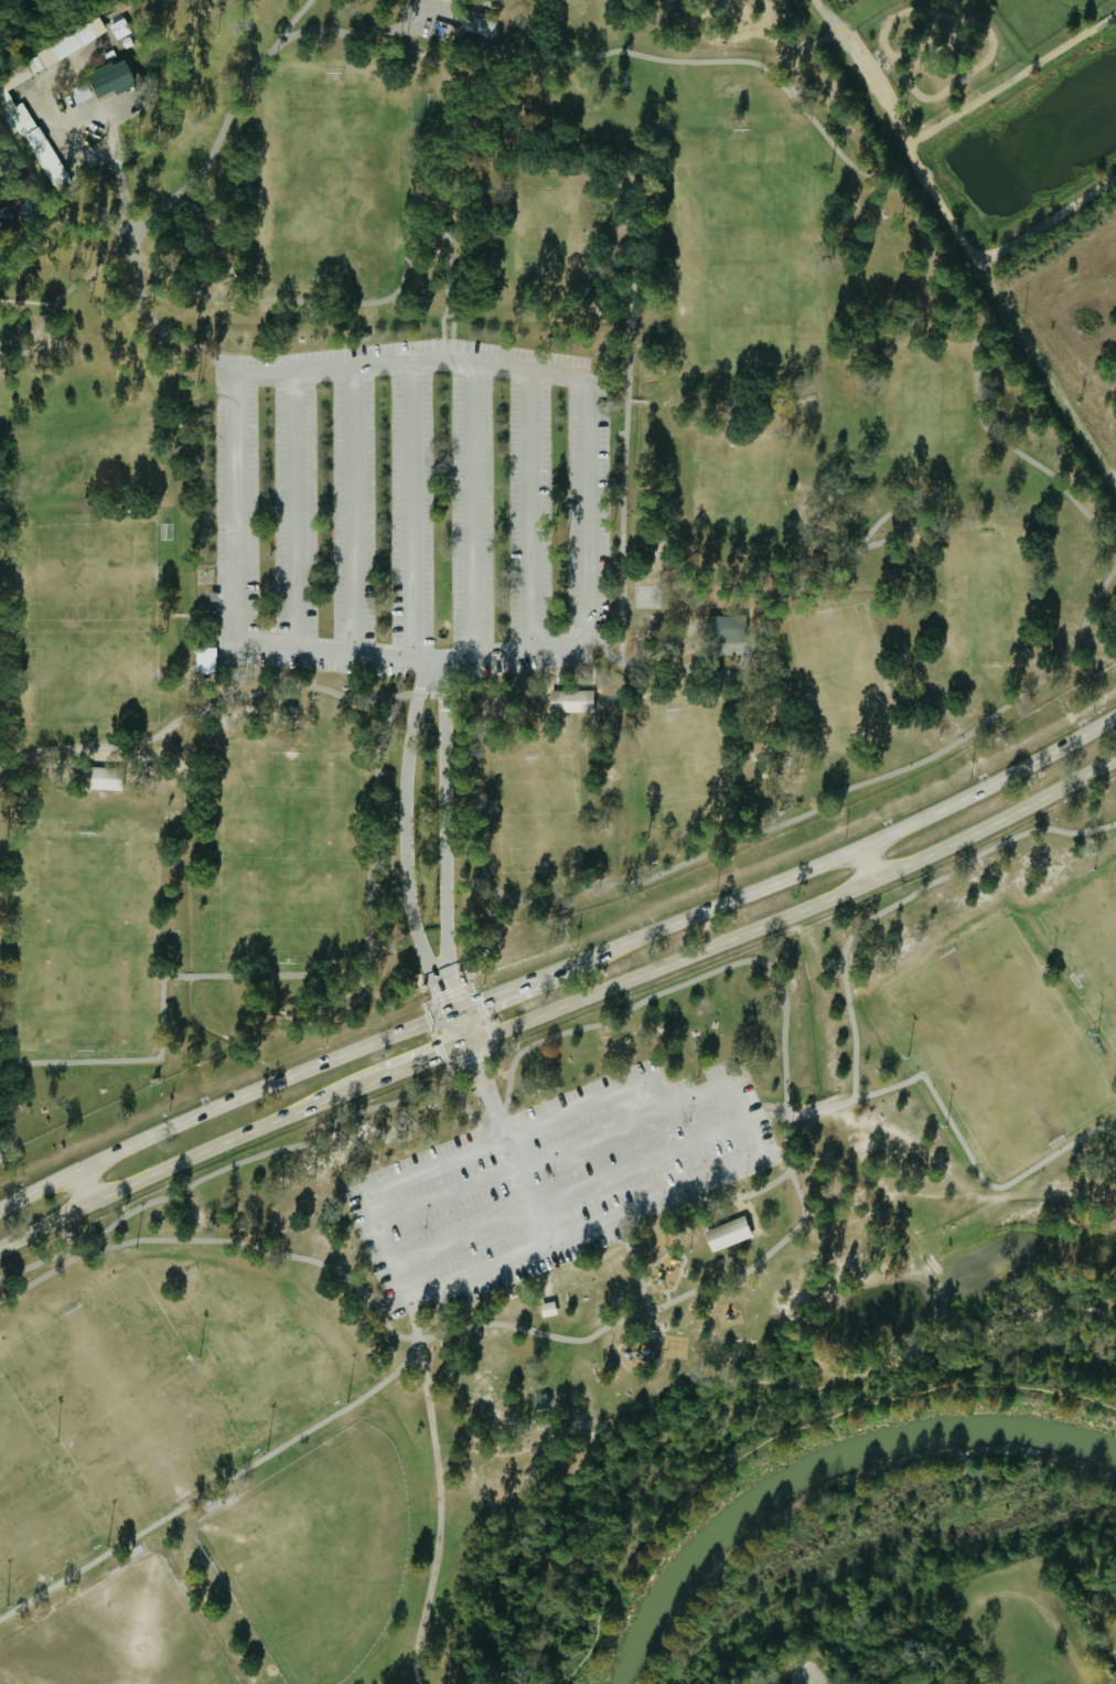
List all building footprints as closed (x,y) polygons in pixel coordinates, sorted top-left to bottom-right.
[(497,17),(464,11),(461,30),(494,36),(497,17)] [(108,32),(100,18),(0,74),(0,100),(50,189),(68,179),(25,101),(15,106),(5,89),(108,32)] [(96,68),(99,75),(87,80),(93,97),(132,82),(123,57),(96,68)] [(706,616),(747,615),(745,642),(704,642),(706,616)] [(195,674),(215,674),(215,648),(196,647),(195,674)] [(550,690),(549,712),(592,713),(593,690),(550,690)] [(120,790),(121,768),(86,767),(86,789),(120,790)] [(702,1236),(743,1219),(752,1241),(711,1257),(702,1236)] [(542,1318),(557,1315),(553,1301),(539,1305),(542,1318)] [(548,1406),(547,1394),(532,1397),(534,1408),(548,1406)]
